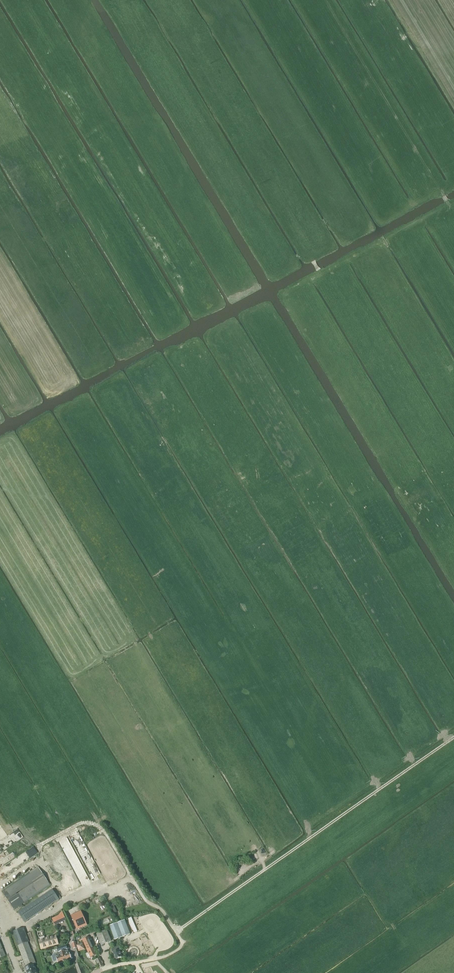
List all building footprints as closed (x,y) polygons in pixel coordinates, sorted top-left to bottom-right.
[(38,867),(2,891),(14,910),(50,885),(38,867)] [(50,891),(18,913),(25,923),(56,902),(59,900),(52,890),(50,891)] [(84,901),(78,905),(81,911),(88,907),(84,901)] [(111,901),(107,903),(113,914),(117,912),(114,906),(115,905),(114,903),(112,903),(111,901)] [(81,912),(71,916),(77,929),(87,925),(81,912)] [(131,917),(128,919),(134,933),(137,931),(131,917)] [(125,921),(110,927),(115,941),(130,935),(125,921)] [(13,933),(28,972),(37,972),(33,964),(36,963),(28,942),(26,935),(24,929),(23,928),(13,933)] [(106,930),(96,934),(101,946),(111,942),(106,930)] [(56,936),(38,941),(41,949),(58,944),(56,936)] [(83,941),(90,958),(91,957),(91,958),(93,957),(93,956),(96,955),(89,938),(83,941)] [(115,948),(111,949),(112,953),(113,952),(116,959),(121,957),(118,951),(121,950),(119,946),(115,948)] [(56,955),(52,956),(54,962),(57,961),(59,964),(71,960),(68,951),(65,952),(65,951),(60,953),(56,955)]
